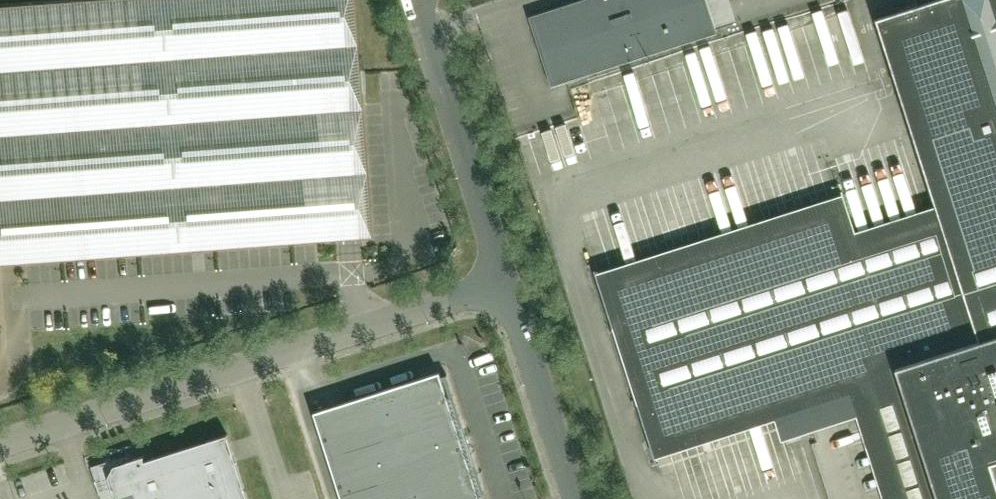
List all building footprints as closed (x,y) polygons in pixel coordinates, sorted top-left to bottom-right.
[(351,0),(77,0),(0,6),(0,262),(369,235),(351,0)] [(707,0),(579,0),(529,16),(552,86),(717,33),(707,0)] [(876,19),(940,219),(860,245),(846,203),(845,203),(847,208),(601,287),(599,282),(598,282),(652,449),(653,449),(651,444),(859,378),(898,498),(995,498),(995,0),(937,0),(876,19)] [(447,374),(441,376),(440,372),(314,412),(342,498),(481,498),(479,494),(485,492),(447,374)] [(227,434),(145,461),(144,457),(144,456),(126,461),(127,462),(114,466),(109,477),(116,498),(248,498),(227,434)]
